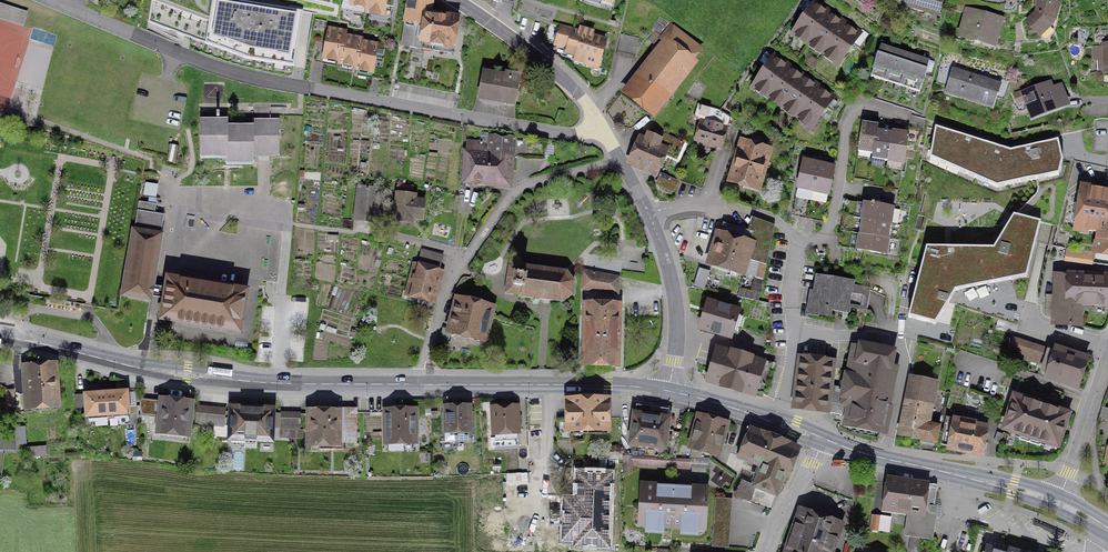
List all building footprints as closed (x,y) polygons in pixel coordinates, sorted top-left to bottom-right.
[(369,0),(344,0),(343,3),(368,8),(369,0)] [(368,8),(366,14),(390,19),(394,0),(369,0),(368,8)] [(403,26),(421,29),(423,14),(434,15),(436,2),(425,0),(407,0),(403,26)] [(896,10),(939,23),(946,0),(899,0),(896,10)] [(1035,15),(1025,26),(1041,43),(1058,24),(1062,8),(1039,2),(1035,15)] [(810,41),(829,13),(814,3),(794,31),(810,41)] [(0,4),(0,17),(24,24),(27,12),(0,4)] [(303,19),(219,5),(210,42),(252,59),(292,67),(303,19)] [(637,12),(646,15),(649,9),(640,6),(637,12)] [(1006,22),(966,12),(958,42),(998,53),(1006,22)] [(829,13),(810,41),(824,51),(844,23),(829,13)] [(421,29),(457,35),(459,20),(434,15),(423,14),(421,29)] [(844,23),(824,51),(841,63),(860,35),(844,23)] [(654,123),(698,66),(692,62),(703,49),(671,24),(657,42),(661,45),(621,97),(654,123)] [(608,39),(558,25),(551,49),(562,52),(559,64),(598,75),(608,39)] [(339,63),(344,35),(345,31),(328,28),(323,61),(339,63)] [(457,35),(421,29),(418,48),(454,54),(457,35)] [(354,70),(359,42),(360,38),(344,35),(339,63),(338,67),(354,70)] [(639,41),(622,38),(617,60),(634,63),(639,41)] [(1096,42),(1098,74),(1107,73),(1107,41),(1096,42)] [(359,42),(354,70),(354,74),(371,77),(376,52),(377,45),(359,42)] [(873,71),(889,76),(898,48),(881,43),(873,71)] [(914,53),(898,48),(889,76),(906,81),(914,53)] [(392,55),(376,52),(371,77),(388,80),(392,55)] [(932,59),(914,53),(906,81),(923,86),(932,59)] [(755,85),(769,95),(788,66),(774,56),(755,85)] [(410,66),(401,65),(398,81),(406,83),(410,66)] [(418,68),(410,66),(406,83),(414,84),(418,68)] [(804,77),(788,66),(769,95),(784,105),(804,77)] [(426,70),(418,68),(414,84),(422,86),(426,70)] [(521,75),(482,68),(477,99),(516,105),(521,75)] [(434,71),(426,70),(422,86),(430,87),(434,71)] [(442,73),(434,71),(430,87),(439,89),(442,73)] [(1006,89),(952,72),(944,96),(998,114),(1006,89)] [(450,75),(442,73),(439,89),(447,91),(450,75)] [(458,76),(450,75),(447,91),(455,92),(458,76)] [(784,105),(799,115),(818,87),(804,77),(784,105)] [(1051,78),(1020,90),(1031,118),(1062,106),(1070,103),(1062,81),(1054,84),(1051,78)] [(870,83),(867,92),(875,94),(878,85),(870,83)] [(886,88),(878,85),(875,94),(883,97),(886,88)] [(835,98),(818,87),(799,115),(816,127),(835,98)] [(894,91),(886,88),(883,97),(891,100),(894,91)] [(901,93),(894,91),(891,100),(898,102),(901,93)] [(909,96),(901,93),(898,102),(906,105),(909,96)] [(917,98),(909,96),(906,105),(914,107),(917,98)] [(700,121),(693,143),(722,151),(730,118),(720,111),(698,105),(694,120),(700,121)] [(228,121),(199,121),(199,160),(225,160),(225,166),(255,166),(254,157),(279,157),(279,120),(254,120),(254,127),(228,127),(228,121)] [(857,152),(873,155),(877,129),(878,124),(862,122),(857,152)] [(1063,160),(1058,140),(1011,151),(936,127),(930,159),(997,188),(1059,174),(1063,160)] [(872,160),(888,163),(893,132),(877,129),(873,155),(872,160)] [(908,135),(893,132),(888,163),(903,166),(908,135)] [(627,166),(657,179),(669,152),(662,149),(664,144),(648,136),(646,142),(639,139),(627,166)] [(489,144),(486,187),(512,189),(516,140),(489,138),(489,144)] [(725,185),(759,196),(773,151),(738,140),(725,185)] [(486,187),(489,144),(466,142),(463,185),(486,187)] [(792,215),(807,219),(819,166),(803,162),(792,215)] [(834,169),(819,166),(807,219),(823,222),(834,169)] [(657,188),(674,195),(678,184),(662,177),(657,188)] [(143,197),(157,199),(159,184),(146,182),(143,197)] [(1107,260),(1107,190),(1080,187),(1073,236),(1097,239),(1094,258),(1107,260)] [(382,190),(358,188),(355,218),(379,221),(382,190)] [(417,199),(394,196),(390,226),(413,228),(413,225),(423,226),(426,204),(416,203),(417,199)] [(157,203),(140,201),(135,234),(130,233),(119,301),(150,307),(162,238),(159,238),(163,214),(155,213),(157,203)] [(859,202),(857,217),(892,223),(894,207),(859,202)] [(1027,277),(1041,221),(1014,214),(994,248),(926,247),(909,317),(936,324),(956,291),(1005,281),(1027,277)] [(748,230),(726,223),(716,226),(705,264),(746,277),(747,273),(755,275),(763,278),(774,224),(752,216),(748,230)] [(857,217),(854,233),(889,239),(892,223),(857,217)] [(886,255),(889,239),(854,233),(852,250),(886,255)] [(1087,263),(1089,252),(1066,249),(1064,260),(1087,263)] [(423,252),(418,268),(411,291),(432,297),(438,273),(437,273),(442,257),(423,252)] [(513,287),(514,287),(513,294),(522,295),(525,268),(516,267),(515,274),(513,287)] [(567,272),(525,267),(525,268),(522,295),(522,297),(563,302),(573,294),(574,282),(567,272)] [(1067,267),(1067,269),(1053,269),(1052,322),(1083,324),(1084,304),(1107,305),(1107,268),(1067,267)] [(710,271),(700,268),(694,287),(704,290),(710,271)] [(619,277),(583,270),(583,289),(618,294),(619,277)] [(251,290),(166,275),(157,322),(242,338),(251,290)] [(751,290),(740,288),(738,296),(759,301),(763,278),(755,275),(751,290)] [(808,293),(805,321),(831,325),(833,317),(877,322),(887,320),(884,311),(886,299),(871,291),(854,289),(855,285),(815,279),(814,293),(808,293)] [(739,307),(708,298),(699,328),(730,337),(739,307)] [(458,300),(450,330),(443,328),(439,347),(447,349),(451,331),(484,339),(489,317),(494,318),(495,311),(491,310),(491,309),(458,300)] [(618,307),(587,306),(586,363),(616,364),(618,307)] [(1054,343),(1053,347),(1011,332),(1005,350),(1047,363),(1044,377),(1079,388),(1089,354),(1054,343)] [(844,424),(886,432),(897,382),(891,381),(897,352),(852,343),(849,361),(848,366),(842,390),(829,391),(827,407),(847,411),(844,424)] [(774,362),(718,347),(709,381),(765,396),(773,364),(774,362)] [(817,358),(801,356),(795,408),(826,412),(827,407),(829,391),(833,360),(817,358)] [(21,367),(23,413),(60,411),(58,365),(21,367)] [(937,386),(909,380),(897,444),(936,451),(941,428),(930,426),(937,386)] [(1070,408),(1012,391),(1001,430),(1059,447),(1070,408)] [(107,393),(108,417),(130,416),(129,392),(107,393)] [(108,417),(107,393),(85,394),(86,409),(86,418),(108,417)] [(86,409),(85,394),(74,395),(75,410),(86,409)] [(192,401),(157,397),(152,435),(187,439),(192,401)] [(154,415),(154,399),(142,399),(141,414),(154,415)] [(609,400),(571,401),(571,420),(556,421),(557,442),(574,442),(574,431),(609,430),(609,400)] [(669,410),(636,406),(630,442),(659,448),(658,458),(675,459),(679,433),(665,431),(669,410)] [(207,409),(198,408),(197,416),(206,416),(207,409)] [(225,410),(207,409),(206,416),(206,424),(223,426),(225,410)] [(273,411),(227,409),(225,445),(272,447),(273,411)] [(417,410),(383,411),(384,449),(419,448),(417,410)] [(472,410),(441,411),(442,440),(473,439),(472,410)] [(519,410),(491,412),(493,441),(521,439),(519,410)] [(731,423),(696,412),(685,449),(720,460),(731,423)] [(300,414),(282,413),(281,431),(299,432),(300,414)] [(355,413),(309,413),(309,444),(355,443),(355,413)] [(985,422),(948,415),(941,449),(978,456),(985,422)] [(206,416),(197,416),(197,424),(206,424),(206,416)] [(802,446),(749,426),(736,460),(757,468),(750,486),(775,496),(782,477),(789,480),(802,446)] [(1,429),(0,432),(0,449),(15,449),(15,431),(1,429)] [(46,447),(26,448),(27,456),(46,455),(46,447)] [(690,460),(675,459),(675,467),(689,468),(690,460)] [(611,477),(579,476),(578,520),(610,521),(611,477)] [(930,487),(888,481),(883,514),(906,517),(903,538),(933,543),(938,511),(932,510),(935,491),(929,490),(930,487)] [(643,486),(640,524),(705,528),(707,490),(643,486)] [(731,540),(732,497),(715,497),(714,540),(731,540)] [(803,526),(793,523),(783,551),(833,551),(843,523),(808,511),(803,526)] [(881,518),(873,516),(871,529),(880,530),(881,518)] [(607,528),(596,527),(595,540),(605,541),(607,528)]
